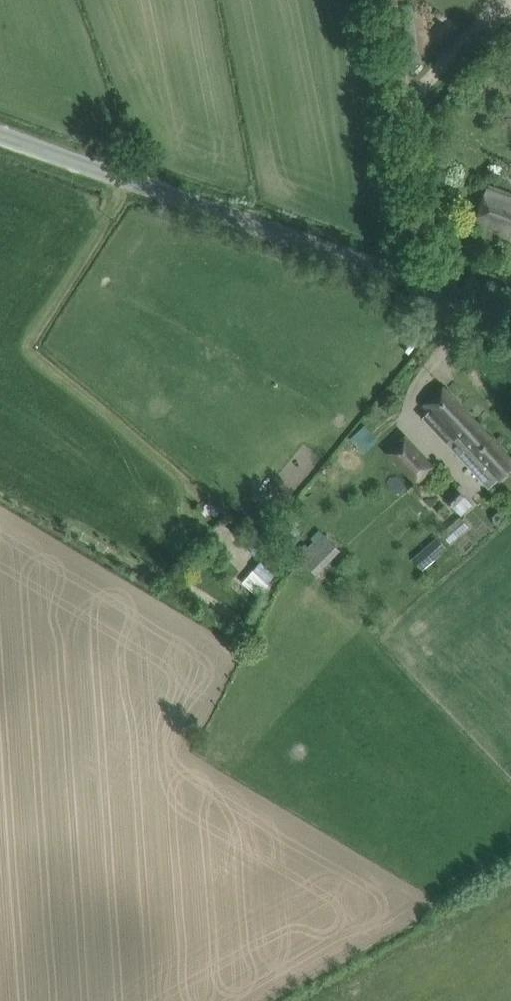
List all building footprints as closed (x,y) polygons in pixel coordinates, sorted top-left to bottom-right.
[(489,185),(475,219),(501,229),(500,233),(510,238),(510,194),(489,185)] [(423,405),(496,483),(510,469),(510,458),(443,386),(423,405)] [(414,484),(434,466),(406,434),(386,452),(414,484)] [(456,487),(445,498),(461,515),(473,505),(456,487)] [(269,530),(275,523),(263,514),(258,521),(269,530)] [(314,570),(339,546),(321,527),(295,551),(314,570)] [(265,593),(282,571),(271,563),(277,556),(253,534),(240,548),(260,567),(257,571),(254,569),(245,580),(258,590),(260,588),(265,593)] [(427,564),(444,549),(435,538),(418,552),(427,564)]
